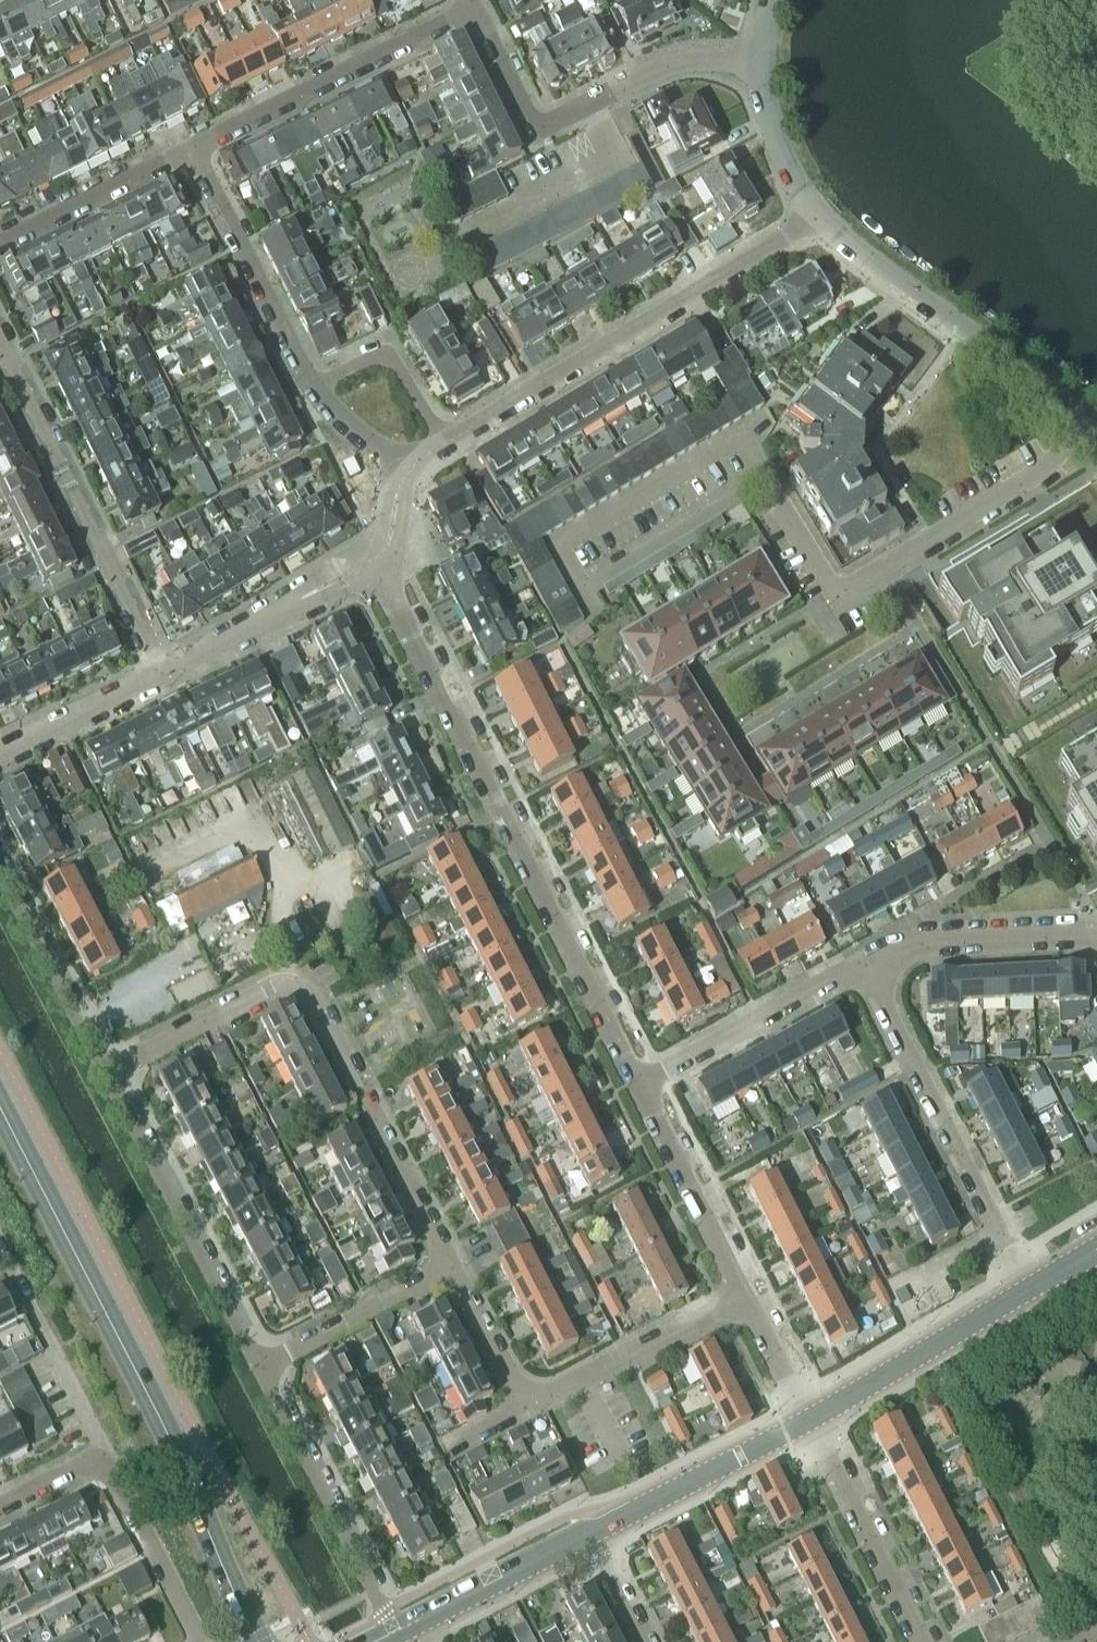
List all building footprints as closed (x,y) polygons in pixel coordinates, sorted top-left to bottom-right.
[(55,41),(55,40),(35,0),(26,0),(14,6),(29,36),(39,31),(46,45),(55,41)] [(67,17),(59,0),(35,0),(55,40),(55,41),(57,45),(67,40),(57,22),(67,17)] [(96,26),(95,26),(82,0),(59,0),(67,17),(78,11),(81,18),(87,30),(91,39),(100,35),(96,26)] [(100,0),(82,0),(95,26),(96,26),(104,22),(95,2),(100,0)] [(133,7),(130,0),(119,0),(133,28),(141,24),(133,7)] [(232,12),(226,0),(223,0),(217,3),(223,17),(232,12)] [(241,8),(236,0),(226,0),(232,12),(241,8)] [(286,2),(297,24),(289,28),(304,59),(314,54),(314,50),(322,46),(299,0),(291,0),(286,2)] [(322,46),(328,43),(332,45),(342,39),(327,9),(319,14),(312,0),(299,0),(322,46)] [(328,9),(327,9),(342,39),(352,35),(352,31),(360,27),(373,20),(365,4),(352,10),(348,1),(347,0),(324,0),(328,9)] [(365,4),(373,20),(385,14),(381,7),(395,0),(372,0),(369,2),(369,1),(364,3),(365,4)] [(519,19),(558,0),(509,0),(519,19)] [(559,2),(564,11),(591,65),(601,60),(603,62),(609,61),(612,57),(612,54),(616,52),(610,40),(608,41),(599,23),(586,30),(581,22),(570,0),(564,0),(559,2)] [(658,36),(640,0),(639,0),(611,14),(622,35),(626,33),(630,40),(634,38),(637,44),(642,42),(643,43),(658,36)] [(658,36),(674,27),(674,26),(678,24),(675,18),(678,16),(670,0),(640,0),(658,36)] [(0,13),(0,24),(20,63),(20,64),(29,60),(23,48),(33,43),(29,36),(14,6),(0,13)] [(262,8),(256,11),(258,16),(258,17),(264,28),(283,66),(290,62),(294,64),(304,59),(289,28),(287,29),(285,25),(278,29),(269,11),(264,13),(262,8)] [(564,11),(554,17),(566,40),(554,46),(570,76),(572,75),(577,75),(583,70),(591,65),(564,11)] [(146,31),(164,22),(159,12),(141,21),(146,31)] [(195,30),(204,26),(198,13),(189,17),(195,30)] [(538,15),(514,27),(520,39),(529,34),(540,54),(531,58),(539,74),(541,73),(548,88),(550,87),(553,88),(558,88),(562,83),(562,81),(570,76),(554,46),(538,15)] [(187,34),(195,30),(189,17),(180,21),(187,34)] [(20,63),(0,24),(0,50),(1,50),(13,72),(22,68),(20,64),(20,63)] [(284,68),(283,66),(264,28),(254,32),(258,40),(249,45),(265,78),(284,68)] [(165,29),(145,38),(145,39),(150,49),(170,39),(165,29)] [(107,50),(123,42),(118,34),(103,41),(107,50)] [(265,78),(249,45),(245,37),(236,41),(240,49),(231,54),(247,87),(265,78)] [(467,40),(463,40),(461,38),(432,52),(437,62),(423,69),(428,79),(472,58),(469,52),(471,48),(467,40)] [(135,56),(150,49),(145,39),(130,46),(135,56)] [(247,87),(231,54),(227,46),(218,51),(222,58),(212,63),(229,96),(247,87)] [(126,49),(106,59),(111,69),(131,59),(126,49)] [(70,69),(84,62),(80,53),(66,60),(70,69)] [(229,96),(212,63),(208,55),(199,60),(203,68),(194,72),(196,76),(189,79),(203,105),(209,102),(210,105),(229,96)] [(167,58),(157,63),(184,118),(204,108),(203,105),(189,79),(187,75),(181,61),(171,66),(167,58)] [(479,65),(475,65),(472,58),(428,79),(434,90),(447,83),(452,92),(484,76),(479,65)] [(1085,66),(1096,85),(1096,58),(1085,65),(1085,66)] [(106,59),(87,68),(92,79),(111,69),(106,59)] [(51,78),(66,71),(62,63),(47,70),(51,78)] [(157,63),(147,68),(158,89),(148,94),(165,128),(184,118),(157,63)] [(82,71),(67,78),(72,88),(73,88),(73,89),(88,82),(82,71)] [(488,90),(490,87),(484,76),(452,92),(456,101),(443,108),(448,118),(491,97),(488,90)] [(27,77),(8,87),(13,97),(18,95),(32,88),(27,79),(27,77)] [(67,78),(52,86),(57,96),(72,88),(67,78)] [(127,78),(118,83),(145,138),(165,128),(148,94),(138,99),(127,78)] [(381,78),(362,88),(377,119),(385,115),(396,137),(407,132),(381,78)] [(396,96),(408,89),(404,81),(392,88),(396,96)] [(118,83),(108,87),(119,109),(109,114),(126,147),(145,138),(118,83)] [(362,88),(343,97),(370,151),(370,150),(376,163),(380,160),(379,146),(381,145),(370,123),(377,119),(362,88)] [(400,104),(413,98),(408,89),(396,96),(400,104)] [(9,100),(4,90),(0,92),(0,104),(9,100)] [(33,108),(47,101),(42,91),(28,98),(33,108)] [(89,97),(79,102),(106,157),(126,147),(109,114),(99,119),(89,97)] [(343,97),(325,106),(341,138),(348,134),(359,156),(370,151),(343,97)] [(499,104),(495,104),(491,97),(448,118),(453,129),(467,123),(471,131),(501,117),(501,115),(503,112),(499,104)] [(26,111),(33,108),(28,98),(21,101),(26,111)] [(705,109),(701,107),(696,98),(676,109),(675,107),(670,109),(664,98),(646,107),(658,130),(662,127),(670,142),(672,140),(711,120),(705,109)] [(80,128),(69,134),(70,136),(86,167),(106,157),(79,102),(69,107),(80,128)] [(325,106),(306,116),(308,119),(322,147),(327,159),(333,169),(343,164),(332,142),(341,138),(325,106)] [(17,119),(10,107),(0,112),(0,128),(17,119)] [(416,135),(428,129),(418,109),(406,115),(416,135)] [(294,126),(287,129),(312,180),(321,175),(316,165),(327,159),(322,147),(308,119),(306,116),(294,122),(294,126)] [(509,125),(505,125),(501,117),(471,131),(453,141),(458,150),(476,141),(481,151),(514,134),(509,125)] [(70,136),(61,141),(51,120),(42,124),(45,131),(67,176),(86,167),(70,136)] [(672,158),(667,161),(673,172),(678,169),(702,157),(701,155),(721,145),(716,136),(717,132),(711,120),(672,140),(679,154),(672,158)] [(67,176),(45,131),(42,124),(33,129),(43,150),(33,154),(49,186),(67,176)] [(311,180),(312,180),(285,126),(263,137),(279,169),(291,163),(310,201),(319,196),(311,180)] [(420,143),(432,136),(428,129),(416,135),(420,143)] [(653,190),(664,184),(637,133),(624,140),(638,168),(641,167),(653,190)] [(516,147),(518,144),(514,134),(481,151),(486,161),(468,170),(472,179),(520,155),(516,147)] [(49,186),(33,154),(24,159),(13,136),(3,141),(8,150),(30,195),(49,186)] [(267,175),(279,169),(263,137),(242,148),(243,151),(275,216),(277,215),(279,220),(288,216),(286,211),(287,210),(280,196),(278,197),(267,175)] [(8,150),(3,141),(0,143),(0,155),(6,168),(0,171),(0,182),(11,204),(30,195),(8,150)] [(275,216),(243,151),(235,155),(233,152),(221,158),(219,163),(234,192),(248,184),(259,206),(255,208),(264,228),(277,221),(275,216)] [(421,156),(420,157),(421,159),(430,176),(440,171),(430,152),(425,154),(421,156)] [(738,171),(735,173),(730,163),(700,181),(713,203),(742,186),(741,184),(744,182),(738,171)] [(652,192),(653,190),(641,167),(638,168),(628,173),(641,198),(648,194),(652,192)] [(630,203),(635,201),(641,198),(628,173),(617,179),(630,203)] [(347,177),(338,182),(342,188),(343,191),(344,190),(359,182),(358,182),(354,174),(347,177)] [(496,204),(508,199),(496,174),(484,180),(496,204)] [(450,178),(435,186),(442,201),(448,198),(458,193),(450,178)] [(617,210),(630,203),(617,179),(604,185),(617,210)] [(484,210),(496,204),(484,180),(472,186),(484,210)] [(682,195),(673,181),(666,185),(665,186),(664,184),(653,190),(652,192),(648,194),(657,210),(682,195)] [(11,204),(0,182),(0,210),(11,204)] [(184,256),(196,250),(192,240),(188,242),(183,232),(181,233),(175,220),(186,215),(170,183),(152,193),(184,256)] [(606,215),(614,211),(617,210),(604,185),(593,191),(606,215)] [(473,216),(484,210),(472,186),(460,192),(473,216)] [(757,211),(742,186),(713,203),(727,228),(744,218),(745,221),(756,214),(755,212),(757,211)] [(594,222),(598,220),(606,215),(593,191),(581,197),(594,222)] [(458,193),(448,198),(461,222),(473,216),(460,192),(458,193)] [(152,193),(132,202),(148,233),(157,229),(164,242),(162,242),(168,253),(169,253),(174,263),(185,258),(184,256),(152,193)] [(635,201),(650,225),(630,236),(635,244),(652,273),(674,259),(654,226),(663,220),(657,210),(648,194),(641,198),(635,201)] [(582,228),(594,222),(581,197),(569,203),(582,228)] [(449,228),(461,222),(448,198),(442,201),(437,204),(449,228)] [(132,202),(114,212),(141,266),(151,261),(146,250),(145,251),(138,238),(148,233),(132,202)] [(571,233),(582,228),(569,203),(558,209),(571,233)] [(559,239),(571,233),(558,209),(546,215),(559,239)] [(606,215),(598,220),(606,233),(622,223),(614,211),(606,215)] [(114,212),(95,221),(111,252),(120,247),(127,260),(125,261),(131,272),(141,266),(114,212)] [(547,245),(559,239),(546,215),(534,221),(547,245)] [(95,221),(74,232),(89,263),(111,252),(95,221)] [(535,252),(547,245),(534,221),(522,227),(535,252)] [(684,255),(697,247),(682,222),(669,230),(684,255)] [(292,228),(261,244),(270,262),(317,238),(318,240),(333,233),(334,232),(330,223),(298,239),(297,238),(292,228)] [(524,257),(535,252),(522,227),(511,233),(524,257)] [(728,228),(709,240),(717,253),(736,241),(728,228)] [(588,229),(572,238),(578,247),(593,238),(588,229)] [(74,232),(55,241),(82,296),(83,295),(88,305),(94,318),(104,313),(98,300),(93,290),(92,291),(87,280),(86,281),(79,268),(89,263),(74,232)] [(512,263),(524,257),(511,233),(499,239),(512,263)] [(322,247),(318,240),(317,238),(270,262),(279,280),(311,264),(306,255),(322,247)] [(572,238),(556,248),(561,257),(578,247),(572,238)] [(500,269),(512,263),(499,239),(487,245),(500,269)] [(55,241),(36,250),(52,281),(61,277),(68,290),(66,290),(72,301),(82,296),(55,241)] [(630,286),(652,273),(635,244),(613,257),(630,286)] [(488,275),(500,269),(487,245),(476,251),(488,275)] [(196,250),(184,256),(185,258),(191,270),(211,260),(205,247),(197,251),(196,250)] [(36,250),(18,259),(45,314),(56,309),(50,298),(49,299),(42,286),(52,281),(36,250)] [(476,282),(488,275),(476,251),(463,257),(476,282)] [(543,251),(527,261),(533,270),(548,260),(543,251)] [(593,254),(584,260),(586,263),(591,270),(609,298),(630,286),(613,257),(600,265),(593,254)] [(18,259),(0,268),(0,270),(15,300),(24,295),(31,308),(30,309),(35,319),(32,321),(29,330),(31,334),(51,324),(46,314),(45,314),(18,259)] [(311,264),(279,280),(289,299),(352,267),(348,260),(317,275),(316,274),(311,264)] [(527,261),(511,271),(516,279),(533,270),(527,261)] [(586,263),(566,276),(570,283),(587,311),(609,298),(591,270),(586,263)] [(352,267),(289,299),(298,317),(330,301),(325,292),(357,277),(352,268),(352,267)] [(796,326),(831,305),(809,269),(774,291),(774,292),(774,293),(786,312),(795,327),(796,326)] [(171,308),(155,316),(160,327),(224,294),(215,275),(183,291),(188,302),(172,310),(171,308)] [(485,282),(472,290),(487,315),(500,307),(485,282)] [(556,282),(544,290),(548,296),(565,324),(587,311),(570,283),(560,289),(556,282)] [(445,314),(471,301),(464,287),(438,300),(445,314)] [(543,287),(522,300),(527,309),(544,337),(565,324),(548,296),(544,290),(543,287)] [(330,301),(298,317),(319,359),(320,358),(337,350),(327,330),(341,323),(335,312),(342,308),(345,315),(361,307),(370,327),(383,320),(384,320),(368,288),(355,294),(355,293),(347,297),(346,294),(330,302),(330,301)] [(774,293),(732,318),(738,329),(744,326),(749,335),(754,343),(777,329),(785,343),(801,333),(796,326),(795,327),(786,312),(774,293)] [(117,294),(107,299),(113,309),(122,304),(120,301),(117,294)] [(202,329),(234,313),(224,294),(160,327),(164,336),(197,319),(202,329)] [(508,306),(499,312),(522,350),(544,337),(527,309),(514,316),(508,306)] [(192,344),(174,354),(179,364),(243,332),(234,313),(202,329),(187,336),(192,344)] [(420,353),(450,335),(437,313),(407,331),(420,353)] [(486,344),(495,338),(485,323),(476,328),(486,344)] [(51,324),(31,334),(30,334),(37,347),(57,337),(51,324)] [(738,329),(729,335),(734,344),(749,335),(744,326),(738,329)] [(732,349),(711,361),(693,330),(649,356),(668,388),(668,387),(694,372),(699,380),(711,373),(726,397),(727,396),(737,390),(748,383),(746,379),(749,378),(732,349)] [(243,332),(179,364),(183,372),(193,367),(193,366),(199,363),(200,364),(216,356),(220,364),(221,366),(252,350),(243,332)] [(433,375),(463,358),(450,335),(420,353),(433,375)] [(49,357),(43,360),(54,382),(101,359),(100,356),(109,352),(105,344),(96,349),(80,357),(74,345),(70,337),(45,350),(48,357),(49,357)] [(495,368),(508,360),(495,338),(486,344),(482,346),(495,368)] [(138,340),(130,344),(137,358),(145,354),(138,340)] [(862,340),(847,360),(867,376),(869,374),(873,377),(871,379),(889,392),(892,394),(899,385),(911,369),(882,347),(878,352),(862,340)] [(220,364),(213,368),(218,378),(225,374),(231,387),(263,371),(252,350),(221,366),(220,364)] [(649,356),(628,369),(646,398),(645,398),(649,404),(671,391),(668,387),(668,388),(649,356)] [(842,357),(812,398),(859,433),(859,432),(871,417),(873,418),(880,410),(877,408),(889,392),(871,379),(873,377),(869,374),(867,376),(847,360),(842,357)] [(101,359),(54,382),(64,404),(96,389),(106,384),(113,381),(106,368),(108,367),(103,358),(101,359)] [(480,389),(474,379),(475,379),(463,358),(433,375),(445,396),(449,394),(455,403),(480,389)] [(645,398),(646,398),(628,369),(607,382),(624,411),(645,398)] [(153,370),(140,377),(145,388),(146,389),(159,383),(153,370)] [(206,371),(195,376),(201,386),(211,381),(206,371)] [(230,410),(272,389),(263,371),(231,387),(235,395),(220,403),(225,412),(229,410),(230,410)] [(603,424),(624,411),(607,382),(585,395),(603,424)] [(146,389),(156,410),(169,403),(159,383),(146,389)] [(753,414),(763,408),(748,383),(737,390),(753,414)] [(96,389),(64,404),(74,424),(122,401),(116,391),(111,394),(106,384),(96,389)] [(272,389),(230,410),(238,428),(249,422),(250,424),(281,408),(272,389)] [(742,421),(753,414),(737,390),(727,396),(742,421)] [(581,437),(603,424),(585,395),(563,408),(581,437)] [(730,428),(742,421),(727,396),(726,397),(715,403),(730,428)] [(809,463),(793,473),(808,497),(859,466),(858,465),(861,463),(863,434),(859,432),(859,433),(812,398),(797,418),(812,430),(799,447),(809,463)] [(122,401),(74,424),(85,447),(130,424),(123,412),(126,410),(122,401)] [(718,435),(730,428),(715,403),(703,410),(718,435)] [(680,405),(669,411),(677,426),(679,425),(689,419),(680,405)] [(213,406),(203,411),(207,420),(217,415),(213,406)] [(238,440),(221,448),(226,459),(291,427),(281,408),(250,424),(255,434),(239,442),(238,440)] [(560,450),(581,437),(563,408),(542,420),(560,450)] [(707,442),(718,435),(703,410),(691,417),(707,442)] [(217,415),(207,420),(212,429),(222,424),(217,415)] [(695,449),(707,442),(691,417),(689,419),(679,425),(695,449)] [(538,463),(560,450),(542,420),(520,433),(538,463)] [(9,439),(0,421),(0,444),(9,439)] [(641,440),(657,430),(652,421),(636,431),(641,440)] [(130,424),(85,447),(95,467),(142,443),(137,433),(135,434),(130,424)] [(684,456),(695,449),(679,425),(677,426),(668,431),(684,456)] [(300,454),(297,447),(300,446),(291,427),(226,459),(209,468),(218,486),(231,479),(226,468),(230,466),(230,467),(247,458),(248,459),(264,451),(269,461),(274,459),(277,465),(300,454)] [(626,449),(641,440),(636,431),(620,440),(626,449)] [(672,463),(684,456),(668,431),(657,438),(672,463)] [(517,475),(538,463),(520,433),(499,446),(517,475)] [(662,469),(672,463),(657,438),(647,444),(662,469)] [(0,444),(0,468),(19,459),(9,439),(0,444)] [(106,489),(137,473),(136,472),(131,461),(147,453),(142,443),(95,467),(106,489)] [(651,475),(662,469),(647,444),(636,451),(651,475)] [(497,487),(517,475),(499,446),(477,459),(485,473),(474,479),(501,524),(514,516),(497,487)] [(185,447),(166,457),(173,470),(192,461),(185,447)] [(598,466),(615,456),(609,447),(593,457),(598,466)] [(641,482),(651,475),(636,451),(626,457),(641,482)] [(583,475),(598,466),(593,457),(577,466),(583,475)] [(630,489),(641,482),(626,457),(615,464),(630,489)] [(28,477),(19,459),(0,468),(0,490),(28,477)] [(293,464),(279,471),(285,482),(288,487),(306,477),(296,462),(293,464)] [(619,495),(630,489),(615,464),(603,471),(619,495)] [(137,473),(106,489),(116,509),(163,486),(163,485),(164,484),(160,474),(158,475),(154,477),(149,466),(136,472),(137,473)] [(884,507),(883,506),(874,491),(877,490),(877,489),(871,479),(868,481),(859,466),(808,497),(804,500),(829,541),(837,536),(837,535),(884,507)] [(607,502),(619,495),(603,471),(592,477),(607,502)] [(278,472),(267,477),(272,487),(283,482),(278,472)] [(555,491),(571,482),(566,473),(550,482),(555,491)] [(5,511),(37,496),(28,477),(0,490),(0,513),(5,511)] [(596,509),(607,502),(592,477),(581,484),(596,509)] [(460,521),(486,507),(470,481),(426,504),(434,519),(430,521),(446,551),(469,539),(460,521)] [(540,501),(555,491),(550,482),(534,492),(540,501)] [(585,516),(596,509),(581,484),(570,491),(585,516)] [(163,486),(116,509),(127,531),(141,524),(145,531),(156,525),(152,517),(157,515),(151,503),(167,495),(163,486)] [(300,492),(292,497),(320,542),(339,530),(336,525),(347,518),(348,518),(348,517),(332,491),(332,492),(332,493),(331,494),(321,500),(310,507),(300,492)] [(574,523),(585,516),(570,491),(559,497),(574,523)] [(225,515),(243,506),(236,493),(218,501),(225,515)] [(46,515),(37,496),(5,511),(10,521),(0,526),(0,537),(46,515)] [(292,518),(282,524),(300,554),(320,542),(292,497),(282,503),(292,518)] [(562,529),(574,523),(559,497),(548,504),(562,529)] [(943,604),(957,627),(958,628),(959,627),(1085,835),(1084,835),(1093,851),(1095,850),(1096,854),(1096,553),(1065,500),(930,582),(943,604)] [(253,502),(244,507),(246,511),(252,521),(252,522),(279,567),(300,554),(282,524),(275,513),(265,519),(262,514),(261,514),(253,502)] [(215,503),(207,507),(215,519),(222,515),(215,503)] [(551,536),(562,529),(548,504),(536,511),(551,536)] [(837,535),(837,536),(851,558),(868,548),(871,553),(904,533),(886,504),(883,506),(884,507),(837,535)] [(540,543),(551,536),(536,511),(513,525),(528,551),(540,543)] [(181,532),(199,523),(194,513),(177,522),(181,532)] [(55,533),(46,515),(0,537),(0,549),(20,540),(24,548),(55,533)] [(502,532),(501,532),(494,520),(475,530),(482,544),(502,534),(502,532)] [(719,520),(706,528),(710,536),(723,528),(719,520)] [(245,533),(235,539),(241,549),(259,579),(279,567),(252,522),(242,528),(245,533)] [(173,524),(158,531),(163,541),(177,534),(173,524)] [(547,554),(540,543),(528,551),(513,525),(503,531),(522,567),(547,554)] [(697,544),(710,536),(706,528),(693,536),(697,544)] [(0,571),(0,583),(9,578),(9,579),(9,580),(31,568),(64,553),(55,533),(24,548),(28,557),(4,568),(4,569),(0,571)] [(152,534),(121,550),(128,563),(139,557),(159,547),(152,534)] [(502,534),(482,544),(487,556),(508,545),(502,534)] [(213,546),(212,546),(240,591),(259,579),(241,549),(235,539),(233,536),(223,543),(221,540),(220,540),(213,546)] [(211,567),(201,573),(220,603),(240,591),(212,546),(202,552),(211,567)] [(674,547),(661,555),(665,563),(678,555),(674,547)] [(31,568),(9,580),(14,589),(38,577),(42,587),(49,584),(52,590),(53,591),(72,581),(69,574),(74,572),(64,553),(31,568)] [(529,579),(553,566),(547,554),(522,567),(529,579)] [(652,571),(665,563),(661,555),(648,563),(652,571)] [(779,578),(765,555),(734,574),(761,619),(771,613),(772,615),(774,614),(781,609),(782,609),(783,608),(782,606),(784,605),(777,593),(782,590),(783,590),(786,588),(785,587),(784,587),(780,579),(779,577),(779,578)] [(180,565),(172,570),(199,615),(220,603),(201,573),(192,558),(180,565)] [(472,562),(439,578),(446,594),(448,593),(452,600),(484,585),(472,562)] [(535,591),(559,578),(553,566),(529,579),(535,591)] [(162,604),(157,607),(168,624),(173,621),(178,629),(199,615),(172,570),(162,577),(171,592),(159,599),(162,604)] [(505,571),(495,576),(501,588),(511,583),(505,571)] [(761,619),(734,574),(711,588),(738,633),(749,626),(750,628),(752,627),(751,627),(759,622),(759,623),(761,622),(760,620),(761,619)] [(629,575),(616,582),(621,590),(634,582),(629,575)] [(541,602),(565,589),(559,578),(535,591),(541,602)] [(84,582),(62,593),(67,603),(89,592),(96,589),(92,579),(84,582)] [(608,598),(621,590),(616,582),(603,590),(608,598)] [(463,623),(495,607),(484,585),(452,600),(463,623)] [(738,633),(711,588),(689,602),(716,646),(726,640),(728,642),(729,641),(737,636),(738,635),(737,633),(738,633)] [(547,614),(572,600),(565,589),(541,602),(547,614)] [(62,593),(54,597),(59,607),(67,603),(62,593)] [(553,625),(578,612),(572,600),(547,614),(553,625)] [(716,646),(689,602),(667,615),(694,660),(704,654),(705,656),(707,655),(707,654),(714,650),(715,650),(716,649),(715,647),(716,646)] [(41,604),(33,608),(38,618),(46,614),(41,604)] [(495,607),(463,623),(475,645),(506,629),(506,628),(495,607)] [(522,607),(513,611),(518,622),(528,618),(522,607)] [(29,609),(21,613),(26,624),(35,620),(30,610),(29,609)] [(560,637),(584,624),(578,612),(553,625),(560,637)] [(21,613),(12,618),(17,629),(26,624),(21,613)] [(84,615),(75,619),(77,624),(78,625),(98,666),(103,663),(104,665),(117,658),(101,625),(91,630),(84,615)] [(694,660),(667,615),(644,629),(671,673),(672,673),(682,667),(683,669),(684,668),(692,663),(694,663),(693,660),(694,660)] [(958,628),(957,627),(943,635),(935,622),(744,737),(757,758),(769,779),(760,785),(759,783),(758,783),(771,806),(782,799),(784,803),(807,789),(830,775),(852,762),(875,748),(897,734),(919,721),(953,700),(952,699),(988,678),(958,628)] [(9,641),(0,624),(0,645),(9,641)] [(342,624),(312,640),(323,662),(354,647),(342,624)] [(506,629),(475,645),(479,653),(476,654),(484,669),(518,652),(510,638),(521,633),(516,624),(506,628),(506,629)] [(75,638),(61,645),(77,676),(98,666),(78,625),(70,629),(75,638)] [(671,673),(644,629),(621,643),(629,656),(628,656),(628,657),(621,662),(620,661),(619,662),(630,681),(632,680),(631,679),(639,674),(639,675),(640,674),(648,687),(652,685),(657,694),(678,682),(672,673),(671,673)] [(550,631),(527,643),(533,655),(557,643),(550,631)] [(46,643),(38,647),(42,654),(40,655),(56,687),(77,676),(61,645),(50,650),(46,643)] [(323,662),(313,667),(324,690),(334,685),(365,670),(354,647),(323,662)] [(291,649),(278,656),(290,679),(294,677),(302,673),(291,649)] [(36,697),(56,687),(40,655),(20,665),(36,697)] [(269,660),(268,660),(280,684),(290,679),(278,656),(269,660)] [(0,675),(0,682),(13,708),(36,697),(20,665),(0,675)] [(560,684),(573,678),(568,668),(555,675),(543,681),(547,690),(560,684)] [(255,670),(236,679),(265,738),(266,737),(276,757),(278,756),(290,750),(280,730),(271,726),(261,706),(271,701),(255,670)] [(319,707),(298,718),(303,729),(376,692),(365,670),(334,685),(341,699),(320,709),(319,707)] [(506,711),(537,695),(526,673),(495,688),(506,711)] [(305,700),(294,677),(290,679),(280,684),(279,684),(290,707),(305,700)] [(257,741),(265,738),(236,679),(218,688),(233,720),(244,714),(257,741)] [(651,730),(696,702),(690,692),(692,691),(691,689),(690,689),(686,682),(685,680),(683,681),(682,679),(678,682),(657,694),(637,706),(651,730)] [(13,708),(0,682),(0,715),(13,708)] [(564,692),(560,684),(547,690),(551,698),(564,692)] [(233,720),(218,688),(199,698),(225,751),(227,750),(235,746),(228,733),(238,728),(233,720)] [(376,692),(303,729),(309,741),(332,729),(330,726),(350,716),(357,730),(360,729),(364,738),(365,738),(387,727),(382,718),(388,715),(376,692)] [(517,734),(549,718),(537,695),(506,711),(517,734)] [(234,765),(227,750),(225,751),(199,698),(180,707),(196,738),(206,733),(217,755),(225,770),(234,765)] [(665,752),(709,725),(703,714),(705,713),(704,712),(699,704),(700,704),(699,702),(697,704),(696,702),(651,730),(665,752)] [(183,745),(196,738),(180,707),(159,717),(177,753),(179,752),(183,761),(187,770),(188,769),(200,794),(215,787),(209,776),(203,779),(192,757),(190,758),(183,745)] [(159,717),(141,726),(173,791),(174,793),(182,789),(171,767),(183,761),(179,752),(177,753),(159,717)] [(529,757),(560,741),(549,718),(517,734),(529,757)] [(578,720),(565,726),(570,736),(583,729),(578,720)] [(678,774),(723,747),(717,737),(719,736),(718,734),(717,734),(713,726),(712,725),(710,726),(709,725),(665,752),(678,774)] [(165,795),(173,791),(141,726),(122,736),(137,767),(148,762),(165,795)] [(374,762),(330,784),(335,793),(356,783),(357,783),(367,777),(368,778),(378,772),(379,772),(409,757),(397,734),(391,737),(387,727),(365,738),(349,746),(354,756),(360,753),(367,749),(374,762)] [(650,736),(645,728),(633,736),(637,743),(650,736)] [(583,729),(570,736),(573,743),(587,737),(583,729)] [(128,772),(137,767),(122,736),(104,745),(130,798),(131,797),(139,794),(128,772)] [(637,743),(633,736),(621,743),(625,750),(637,743)] [(540,779),(571,764),(560,741),(529,757),(540,779)] [(83,770),(82,770),(91,789),(92,788),(100,785),(100,786),(111,780),(121,802),(123,805),(124,816),(131,829),(144,823),(137,809),(131,797),(130,798),(104,745),(85,754),(90,764),(90,766),(83,770)] [(692,797),(736,769),(730,759),(732,758),(731,756),(726,749),(727,749),(726,747),(724,748),(723,747),(678,774),(692,797)] [(955,750),(941,758),(946,765),(959,757),(955,750)] [(390,795),(420,780),(409,757),(379,772),(390,795)] [(933,773),(946,765),(941,758),(928,766),(933,773)] [(70,784),(81,779),(71,759),(60,764),(70,784)] [(234,765),(239,775),(251,769),(246,759),(234,765)] [(705,819),(750,792),(750,791),(744,781),(746,780),(745,779),(740,771),(739,769),(737,771),(736,769),(692,797),(705,819)] [(317,864),(350,850),(353,848),(314,770),(279,787),(317,864)] [(0,794),(0,807),(5,817),(52,793),(47,783),(33,791),(23,773),(3,783),(1,784),(5,791),(0,794)] [(676,781),(672,773),(659,781),(663,789),(676,781)] [(910,777),(897,785),(902,793),(915,784),(910,777)] [(968,778),(960,782),(967,796),(976,791),(973,786),(968,778)] [(77,799),(88,794),(81,779),(70,784),(77,799)] [(612,796),(626,788),(622,779),(607,786),(612,796)] [(396,807),(382,815),(386,824),(401,816),(431,801),(420,780),(390,795),(396,807)] [(650,796),(663,789),(659,781),(646,789),(650,796)] [(762,811),(771,806),(758,783),(757,784),(758,786),(750,791),(750,792),(705,819),(720,842),(733,834),(733,835),(734,835),(738,843),(739,844),(757,833),(756,832),(751,824),(752,824),(751,823),(764,815),(762,811)] [(561,821),(591,806),(579,784),(550,799),(561,821)] [(888,801),(902,793),(897,785),(884,794),(888,801)] [(616,804),(630,797),(626,788),(612,796),(616,804)] [(945,810),(953,806),(945,792),(938,796),(945,810)] [(15,836),(46,820),(41,810),(57,802),(52,793),(5,817),(15,836)] [(936,815),(945,810),(938,796),(929,801),(936,815)] [(367,834),(359,838),(376,873),(409,857),(437,842),(431,831),(443,825),(431,801),(401,816),(405,825),(412,839),(402,844),(382,854),(370,832),(367,834)] [(866,804),(852,813),(857,820),(870,812),(866,804)] [(572,843),(602,829),(591,806),(561,821),(572,843)] [(983,823),(998,851),(1022,837),(1007,810),(983,823)] [(89,823),(89,822),(84,813),(67,821),(51,829),(46,820),(15,836),(25,855),(89,823)] [(844,828),(857,820),(852,813),(839,821),(844,828)] [(357,815),(349,820),(359,838),(367,834),(357,815)] [(89,823),(25,855),(35,874),(66,858),(67,860),(82,853),(77,842),(94,834),(98,837),(107,832),(100,816),(89,822),(89,823)] [(883,848),(913,831),(905,818),(875,834),(883,848)] [(688,834),(701,827),(697,819),(684,827),(688,834)] [(634,840),(649,833),(644,823),(630,831),(634,840)] [(975,863),(998,851),(983,823),(960,836),(975,863)] [(613,851),(612,850),(623,845),(612,824),(602,829),(572,843),(584,866),(613,851)] [(675,842),(688,834),(684,827),(671,835),(675,842)] [(960,836),(950,841),(943,830),(933,836),(939,847),(935,849),(951,877),(975,863),(960,836)] [(826,839),(821,832),(808,840),(812,848),(826,839)] [(638,849),(653,841),(649,833),(634,840),(638,849)] [(858,861),(883,848),(875,834),(851,847),(858,861)] [(437,880),(466,865),(455,844),(426,859),(437,880)] [(595,888),(624,873),(613,851),(584,866),(595,888)] [(828,863),(836,876),(844,872),(837,858),(828,863)] [(896,872),(911,899),(935,886),(920,858),(896,872)] [(896,872),(889,860),(877,866),(884,878),(872,885),(887,912),(911,899),(896,872)] [(183,926),(262,887),(249,861),(171,900),(183,926)] [(828,881),(836,876),(828,863),(820,867),(828,881)] [(117,890),(132,883),(123,865),(108,873),(117,890)] [(448,902),(477,887),(466,865),(437,880),(448,902)] [(666,867),(652,874),(657,885),(672,878),(666,867)] [(606,911),(636,896),(624,873),(595,888),(606,911)] [(54,912),(83,897),(71,875),(43,889),(54,912)] [(661,892),(675,885),(672,878),(657,885),(661,892)] [(774,914),(805,897),(797,883),(774,896),(766,901),(774,914)] [(863,926),(887,912),(872,885),(848,898),(863,926)] [(394,902),(408,895),(403,886),(389,893),(394,902)] [(477,887),(448,902),(459,924),(488,908),(477,887)] [(734,906),(725,892),(705,905),(714,918),(734,906)] [(408,895),(394,902),(398,909),(412,902),(408,895)] [(636,896),(606,911),(617,933),(647,918),(636,896)] [(66,934),(94,920),(83,897),(54,912),(66,934)] [(839,939),(863,926),(848,898),(824,911),(839,939)] [(488,908),(459,924),(449,928),(453,936),(463,932),(470,945),(499,930),(488,908)] [(139,935),(154,927),(145,910),(130,918),(139,935)] [(751,928),(759,924),(752,911),(744,916),(751,928)] [(744,916),(736,920),(742,933),(751,928),(744,916)] [(77,957),(106,942),(94,920),(66,934),(77,957)] [(800,961),(824,947),(809,920),(784,933),(800,961)] [(702,947),(713,941),(705,926),(694,931),(702,947)] [(412,935),(417,944),(431,937),(427,928),(412,935)] [(481,967),(510,951),(499,930),(470,945),(481,967)] [(776,974),(800,961),(784,933),(760,946),(776,974)] [(649,975),(675,962),(661,935),(636,948),(649,975)] [(431,937),(417,944),(421,952),(435,945),(431,937)] [(710,962),(720,957),(713,941),(702,947),(710,962)] [(89,979),(118,965),(106,942),(77,957),(89,979)] [(453,952),(449,943),(424,956),(428,964),(443,957),(453,952)] [(752,987),(776,974),(760,946),(736,960),(752,987)] [(492,988),(521,973),(510,951),(481,967),(492,988)] [(663,1002),(688,989),(675,962),(649,975),(663,1002)] [(1057,1002),(1058,1027),(1074,1026),(1073,1022),(1082,1022),(1082,1014),(1089,1014),(1087,982),(1083,983),(1082,969),(1057,970),(1058,1001),(1057,1002)] [(1033,1003),(1057,1002),(1058,1001),(1057,970),(1031,972),(1033,1003)] [(440,987),(454,980),(449,971),(435,978),(440,987)] [(1008,1004),(1033,1003),(1031,972),(1006,973),(1008,1004)] [(503,1010),(532,994),(521,973),(492,988),(503,1010)] [(983,1005),(1008,1004),(1006,973),(981,975),(983,1005)] [(958,1006),(983,1005),(981,975),(956,976),(958,1006)] [(959,1013),(958,1006),(956,976),(931,978),(932,991),(926,992),(927,1015),(959,1013)] [(728,1000),(739,995),(730,978),(719,984),(720,988),(694,1001),(688,989),(663,1002),(676,1029),(702,1016),(701,1015),(728,1001),(728,1000)] [(454,980),(440,987),(444,994),(458,987),(454,980)] [(532,994),(503,1010),(514,1031),(543,1016),(532,994)] [(271,1045),(302,1029),(291,1008),(260,1023),(271,1045)] [(464,1029),(478,1022),(473,1013),(459,1020),(464,1029)] [(842,1058),(854,1052),(833,1013),(810,1025),(824,1052),(836,1046),(842,1058)] [(1096,1039),(1096,1016),(1088,1021),(1096,1039)] [(467,1036),(481,1029),(478,1022),(464,1029),(467,1036)] [(802,1064),(824,1052),(810,1025),(787,1038),(802,1064)] [(282,1065),(312,1050),(302,1029),(271,1045),(282,1065)] [(958,1051),(958,1049),(957,1029),(943,1029),(944,1051),(948,1051),(958,1051)] [(231,1045),(242,1040),(237,1031),(226,1037),(231,1045)] [(779,1077),(802,1064),(787,1038),(764,1050),(779,1077)] [(529,1077),(557,1063),(545,1039),(517,1053),(529,1077)] [(1069,1043),(1059,1044),(1060,1060),(1070,1059),(1069,1043)] [(1060,1060),(1059,1044),(1050,1044),(1051,1060),(1060,1060)] [(223,1045),(210,1052),(223,1077),(236,1070),(223,1045)] [(1000,1063),(1009,1062),(1009,1046),(999,1047),(1000,1063)] [(1009,1062),(1019,1062),(1018,1046),(1009,1046),(1009,1062)] [(958,1064),(967,1064),(967,1049),(958,1049),(958,1051),(958,1064)] [(293,1086),(323,1070),(312,1050),(282,1065),(293,1086)] [(756,1089),(779,1077),(764,1050),(742,1062),(756,1089)] [(948,1065),(958,1064),(958,1051),(948,1051),(948,1065)] [(734,1102),(756,1089),(742,1062),(719,1075),(734,1102)] [(161,1077),(158,1079),(171,1105),(202,1089),(188,1063),(175,1070),(171,1064),(158,1071),(161,1077)] [(541,1101),(569,1087),(557,1063),(529,1077),(541,1101)] [(250,1082),(260,1077),(255,1067),(245,1073),(250,1082)] [(303,1107),(334,1092),(323,1070),(293,1086),(303,1107)] [(486,1079),(485,1079),(493,1095),(506,1089),(497,1072),(497,1073),(486,1079)] [(1031,1087),(1045,1080),(1041,1072),(1027,1079),(1031,1087)] [(851,1100),(877,1086),(871,1073),(844,1088),(851,1100)] [(978,1083),(972,1073),(961,1079),(966,1089),(978,1083)] [(711,1114),(734,1102),(719,1075),(696,1087),(711,1114)] [(979,1114),(1006,1100),(994,1075),(966,1089),(979,1114)] [(418,1114),(447,1099),(435,1076),(406,1091),(418,1114)] [(254,1089),(264,1084),(260,1077),(250,1082),(254,1089)] [(470,1080),(456,1087),(460,1095),(474,1088),(470,1080)] [(1036,1095),(1049,1089),(1045,1080),(1031,1087),(1036,1095)] [(244,1085),(230,1092),(235,1102),(249,1095),(244,1085)] [(553,1125),(581,1111),(569,1087),(541,1101),(553,1125)] [(843,1105),(851,1100),(844,1088),(836,1093),(843,1105)] [(202,1089),(171,1105),(179,1119),(174,1122),(180,1131),(184,1129),(214,1113),(202,1089)] [(501,1110),(513,1104),(506,1089),(493,1095),(501,1110)] [(1063,1104),(1077,1097),(1072,1089),(1059,1095),(1063,1104)] [(314,1129),(345,1113),(334,1092),(303,1107),(314,1129)] [(239,1110),(253,1102),(249,1095),(235,1102),(239,1110)] [(1014,1096),(1006,1100),(979,1114),(991,1138),(1019,1124),(1013,1112),(1021,1109),(1014,1096)] [(1081,1106),(1077,1097),(1063,1104),(1068,1112),(1081,1106)] [(886,1098),(859,1112),(871,1135),(898,1121),(886,1098)] [(430,1137),(459,1122),(447,1099),(418,1114),(430,1137)] [(471,1119),(487,1111),(482,1103),(467,1110),(467,1111),(470,1117),(471,1119)] [(184,1129),(180,1131),(183,1140),(188,1137),(195,1151),(226,1135),(219,1123),(232,1116),(227,1106),(214,1113),(184,1129)] [(806,1126),(815,1122),(807,1108),(798,1112),(806,1126)] [(272,1124),(282,1119),(277,1109),(267,1114),(272,1124)] [(565,1148),(593,1135),(581,1111),(553,1125),(565,1148)] [(798,1131),(806,1126),(798,1112),(790,1117),(798,1131)] [(276,1131),(286,1126),(282,1119),(272,1124),(276,1131)] [(1057,1136),(1069,1130),(1064,1120),(1052,1126),(1057,1136)] [(883,1158),(910,1144),(898,1121),(871,1135),(883,1158)] [(441,1161),(471,1146),(459,1122),(430,1137),(441,1161)] [(513,1145),(525,1139),(516,1122),(504,1128),(513,1145)] [(1004,1163),(1032,1149),(1019,1124),(991,1138),(1004,1163)] [(483,1142),(499,1135),(494,1126),(479,1134),(483,1142)] [(1072,1137),(1069,1130),(1057,1136),(1060,1143),(1072,1137)] [(259,1148),(273,1140),(268,1131),(254,1138),(259,1148)] [(338,1170),(364,1156),(352,1133),(326,1146),(338,1170)] [(760,1150),(769,1146),(762,1134),(754,1139),(760,1150)] [(226,1135),(195,1151),(200,1159),(203,1165),(198,1168),(204,1177),(208,1175),(238,1159),(226,1135)] [(577,1172),(605,1159),(593,1135),(565,1148),(577,1172)] [(1096,1147),(1096,1140),(1095,1136),(1084,1142),(1088,1151),(1096,1147)] [(525,1139),(513,1145),(520,1160),(532,1153),(525,1139)] [(752,1155),(760,1150),(754,1139),(746,1143),(752,1155)] [(264,1156),(277,1149),(273,1140),(259,1148),(264,1156)] [(818,1151),(817,1151),(822,1160),(836,1153),(831,1144),(818,1151)] [(910,1144),(883,1158),(895,1181),(921,1167),(910,1144)] [(453,1184),(483,1169),(471,1146),(441,1161),(453,1184)] [(1088,1151),(1092,1158),(1096,1156),(1096,1147),(1088,1151)] [(496,1166),(511,1158),(506,1149),(491,1157),(496,1166)] [(1016,1188),(1044,1173),(1032,1149),(1004,1163),(1016,1188)] [(847,1176),(845,1172),(836,1153),(822,1160),(826,1167),(825,1167),(833,1183),(847,1176)] [(297,1172),(312,1163),(308,1154),(292,1162),(297,1172)] [(338,1170),(330,1174),(342,1197),(350,1193),(376,1179),(364,1156),(338,1170)] [(208,1175),(204,1177),(207,1186),(212,1183),(219,1197),(250,1181),(238,1159),(208,1175)] [(589,1196),(617,1182),(605,1159),(577,1172),(589,1196)] [(543,1189),(555,1183),(546,1166),(534,1172),(543,1189)] [(907,1204),(933,1190),(921,1167),(895,1181),(907,1204)] [(816,1185),(826,1180),(820,1168),(810,1172),(816,1185)] [(465,1208),(495,1193),(483,1169),(453,1184),(465,1208)] [(508,1189),(523,1181),(518,1173),(503,1180),(508,1189)] [(846,1206),(859,1199),(847,1176),(833,1183),(841,1197),(846,1206)] [(283,1195),(297,1188),(292,1177),(278,1184),(283,1195)] [(773,1178),(748,1191),(760,1214),(785,1201),(773,1178)] [(376,1179),(350,1193),(362,1216),(388,1202),(376,1179)] [(250,1181),(219,1197),(227,1212),(222,1214),(228,1223),(232,1221),(262,1205),(250,1181)] [(555,1183),(543,1189),(550,1203),(551,1203),(561,1198),(562,1197),(555,1183)] [(288,1203),(301,1195),(297,1188),(283,1195),(288,1203)] [(933,1190),(907,1204),(919,1227),(945,1213),(933,1190)] [(823,1195),(822,1195),(828,1208),(838,1203),(832,1191),(823,1195)] [(317,1210),(332,1202),(327,1192),(311,1200),(317,1210)] [(477,1231),(488,1226),(507,1216),(495,1193),(465,1208),(477,1231)] [(520,1212),(535,1204),(530,1195),(515,1203),(520,1212)] [(624,1234),(647,1223),(634,1198),(611,1209),(624,1234)] [(857,1229),(870,1223),(862,1207),(863,1207),(859,1199),(846,1206),(849,1213),(849,1214),(857,1229)] [(785,1201),(760,1214),(771,1237),(796,1224),(785,1201)] [(332,1202),(317,1210),(321,1218),(336,1210),(332,1202)] [(364,1244),(400,1226),(388,1202),(362,1216),(368,1228),(359,1233),(364,1244)] [(838,1203),(828,1208),(834,1219),(843,1215),(844,1214),(838,1203)] [(232,1221),(228,1223),(231,1232),(236,1229),(244,1244),(274,1228),(262,1205),(232,1221)] [(945,1213),(919,1227),(931,1250),(957,1236),(945,1213)] [(494,1238),(517,1226),(511,1214),(507,1216),(488,1226),(494,1238)] [(637,1259),(660,1248),(647,1223),(624,1234),(637,1259)] [(307,1240),(321,1233),(316,1224),(302,1231),(307,1240)] [(783,1260),(808,1247),(796,1224),(771,1237),(783,1260)] [(407,1252),(413,1249),(400,1226),(364,1244),(369,1252),(378,1247),(386,1261),(381,1264),(388,1277),(413,1264),(407,1252)] [(501,1250),(524,1239),(517,1226),(494,1238),(501,1250)] [(274,1228),(244,1244),(251,1258),(246,1260),(252,1269),(286,1251),(274,1228)] [(312,1249),(325,1242),(321,1233),(307,1240),(312,1249)] [(579,1257),(591,1251),(582,1234),(571,1241),(579,1257)] [(877,1236),(865,1242),(871,1253),(882,1246),(877,1236)] [(855,1237),(846,1242),(852,1255),(861,1249),(855,1237)] [(341,1256),(356,1248),(351,1238),(336,1246),(341,1256)] [(507,1263),(527,1253),(530,1251),(524,1239),(501,1250),(507,1263)] [(882,1246),(871,1253),(874,1258),(874,1259),(886,1253),(882,1246)] [(795,1283),(820,1270),(808,1247),(783,1260),(795,1283)] [(346,1282),(333,1256),(328,1248),(315,1255),(333,1289),(346,1282)] [(344,1263),(360,1255),(356,1248),(341,1256),(344,1263)] [(649,1284),(672,1273),(660,1248),(637,1259),(649,1284)] [(861,1249),(852,1255),(857,1265),(858,1264),(860,1268),(856,1270),(861,1279),(873,1273),(866,1261),(866,1260),(867,1260),(861,1249)] [(286,1251),(252,1269),(256,1278),(260,1276),(268,1290),(298,1274),(286,1251)] [(587,1271),(598,1265),(591,1251),(579,1257),(587,1271)] [(509,1292),(539,1277),(527,1253),(507,1263),(496,1268),(509,1292)] [(551,1273),(567,1266),(574,1262),(569,1254),(562,1258),(562,1257),(547,1265),(551,1273)] [(567,1266),(574,1281),(559,1288),(564,1297),(578,1289),(586,1285),(574,1262),(567,1266)] [(832,1294),(825,1280),(820,1270),(795,1283),(807,1306),(832,1294)] [(662,1309),(685,1298),(672,1273),(649,1284),(662,1309)] [(281,1316),(312,1301),(298,1274),(268,1290),(281,1316)] [(521,1316),(551,1301),(539,1277),(509,1292),(521,1316)] [(877,1283),(869,1287),(875,1301),(884,1296),(877,1283)] [(605,1307),(616,1301),(607,1284),(596,1290),(605,1307)] [(844,1317),(837,1304),(847,1299),(841,1289),(832,1294),(807,1306),(819,1329),(844,1317)] [(8,1309),(0,1294),(0,1333),(25,1320),(17,1305),(8,1309)] [(880,1311),(889,1307),(884,1296),(875,1301),(880,1311)] [(533,1340),(563,1324),(551,1301),(521,1316),(533,1340)] [(612,1321),(623,1315),(616,1301),(605,1307),(612,1321)] [(576,1320),(591,1312),(586,1303),(571,1311),(576,1320)] [(425,1305),(408,1314),(412,1322),(411,1322),(423,1346),(424,1347),(455,1331),(442,1306),(429,1313),(425,1305)] [(844,1317),(819,1329),(830,1353),(855,1340),(844,1317)] [(563,1324),(533,1340),(545,1363),(575,1348),(574,1346),(569,1336),(563,1324)] [(598,1327),(583,1334),(587,1342),(602,1335),(598,1327)] [(411,1354),(396,1362),(399,1368),(432,1351),(441,1368),(467,1353),(455,1331),(424,1347),(423,1346),(410,1352),(411,1354)] [(355,1384),(390,1366),(376,1340),(363,1347),(371,1363),(350,1374),(346,1366),(355,1361),(351,1353),(347,1355),(344,1349),(333,1355),(337,1362),(331,1365),(327,1356),(311,1365),(315,1373),(312,1375),(325,1400),(356,1385),(355,1384)] [(406,1343),(390,1351),(396,1362),(411,1354),(410,1352),(406,1343)] [(699,1385),(722,1373),(709,1348),(686,1359),(699,1385)] [(7,1371),(18,1366),(10,1352),(0,1357),(7,1371)] [(453,1391),(479,1377),(467,1353),(441,1368),(453,1391)] [(25,1379),(22,1372),(0,1383),(0,1387),(2,1391),(25,1379)] [(712,1410),(735,1398),(722,1373),(699,1385),(712,1410)] [(661,1389),(667,1386),(661,1375),(645,1384),(657,1406),(667,1401),(661,1389)] [(480,1407),(492,1401),(479,1377),(453,1391),(465,1413),(461,1415),(467,1427),(486,1417),(480,1407)] [(8,1403),(32,1391),(25,1379),(2,1391),(8,1403)] [(389,1397),(402,1390),(397,1380),(383,1387),(389,1397)] [(356,1385),(325,1400),(332,1414),(328,1417),(333,1426),(368,1408),(356,1385)] [(420,1408),(435,1400),(429,1389),(414,1397),(420,1408)] [(411,1409),(406,1398),(402,1390),(389,1397),(391,1402),(386,1404),(393,1418),(411,1409)] [(14,1415),(38,1402),(32,1391),(8,1403),(14,1415)] [(725,1435),(748,1423),(735,1398),(712,1410),(725,1435)] [(424,1415),(438,1407),(435,1400),(420,1408),(424,1415)] [(670,1431),(680,1426),(667,1401),(657,1406),(670,1431)] [(20,1426),(44,1414),(38,1402),(14,1415),(20,1426)] [(368,1408),(333,1426),(337,1435),(342,1433),(349,1447),(380,1431),(368,1408)] [(941,1427),(949,1423),(943,1412),(935,1415),(941,1427)] [(27,1438),(50,1426),(44,1414),(20,1426),(27,1438)] [(0,1426),(0,1466),(0,1467),(27,1453),(10,1421),(0,1426)] [(913,1430),(904,1434),(897,1421),(872,1433),(884,1457),(917,1439),(913,1430)] [(947,1439),(955,1435),(949,1423),(941,1427),(947,1439)] [(32,1450),(56,1438),(50,1426),(27,1438),(32,1450)] [(678,1446),(688,1441),(680,1426),(670,1431),(678,1446)] [(413,1443),(426,1437),(421,1427),(408,1434),(413,1443)] [(519,1443),(528,1438),(523,1428),(514,1433),(519,1443)] [(380,1431),(349,1447),(356,1461),(351,1464),(357,1472),(392,1454),(380,1431)] [(511,1446),(519,1443),(514,1433),(506,1437),(511,1446)] [(417,1451),(430,1445),(426,1437),(413,1443),(417,1451)] [(895,1480),(921,1467),(913,1453),(922,1448),(917,1439),(884,1457),(895,1480)] [(478,1464),(486,1460),(481,1450),(472,1454),(478,1464)] [(392,1454),(357,1472),(360,1481),(366,1479),(373,1493),(404,1477),(392,1454)] [(470,1468),(478,1464),(472,1454),(465,1458),(470,1468)] [(553,1455),(531,1466),(547,1497),(569,1485),(566,1480),(575,1475),(566,1457),(557,1462),(553,1455)] [(963,1474),(972,1469),(966,1457),(957,1462),(963,1474)] [(526,1508),(547,1497),(531,1466),(510,1477),(526,1508)] [(937,1475),(927,1480),(921,1467),(895,1480),(907,1503),(932,1490),(932,1489),(942,1484),(937,1475)] [(968,1485),(978,1480),(972,1469),(963,1474),(968,1485)] [(762,1508),(785,1496),(772,1471),(749,1482),(756,1495),(747,1499),(753,1511),(761,1507),(759,1505),(760,1504),(762,1508)] [(437,1488),(449,1482),(444,1473),(432,1480),(437,1488)] [(404,1477),(373,1493),(380,1506),(375,1509),(380,1517),(415,1499),(404,1477)] [(505,1518),(526,1508),(510,1477),(490,1488),(505,1518)] [(441,1498),(454,1491),(449,1482),(437,1488),(441,1498)] [(484,1530),(505,1518),(490,1488),(468,1499),(484,1530)] [(919,1526),(944,1513),(932,1490),(907,1503),(919,1526)] [(101,1495),(90,1500),(94,1510),(106,1504),(101,1495)] [(798,1522),(785,1496),(762,1508),(775,1534),(798,1522)] [(64,1543),(101,1523),(88,1499),(77,1505),(75,1502),(50,1515),(64,1543)] [(415,1499),(380,1517),(384,1526),(389,1524),(397,1539),(427,1523),(415,1499)] [(986,1519),(996,1515),(990,1503),(980,1508),(986,1519)] [(722,1529),(732,1523),(724,1508),(714,1513),(722,1529)] [(956,1536),(955,1534),(944,1513),(919,1526),(931,1549),(956,1536)] [(64,1543),(50,1515),(24,1528),(39,1555),(43,1563),(68,1551),(64,1543)] [(992,1531),(1001,1526),(996,1515),(986,1519),(992,1531)] [(410,1565),(441,1549),(427,1523),(397,1539),(410,1565)] [(740,1540),(732,1523),(722,1529),(730,1545),(740,1540)] [(39,1555),(24,1528),(0,1541),(0,1543),(13,1568),(39,1555)] [(968,1559),(960,1545),(970,1539),(965,1529),(955,1534),(956,1536),(931,1549),(942,1572),(968,1559)] [(997,1544),(1007,1538),(1004,1533),(994,1538),(997,1544)] [(106,1560),(130,1548),(124,1537),(100,1549),(106,1560)] [(657,1577),(687,1562),(675,1538),(645,1553),(657,1577)] [(809,1542),(786,1553),(799,1579),(822,1567),(809,1542)] [(13,1568),(0,1543),(0,1575),(13,1568)] [(711,1544),(696,1550),(700,1559),(712,1553),(715,1552),(714,1551),(713,1549),(711,1544)] [(723,1546),(714,1551),(715,1552),(719,1560),(727,1556),(723,1546)] [(112,1572),(135,1559),(130,1548),(106,1560),(112,1572)] [(1013,1549),(1005,1553),(1011,1564),(1018,1560),(1013,1549)] [(954,1595),(979,1582),(968,1559),(942,1572),(954,1595)] [(1017,1576),(1024,1572),(1018,1560),(1011,1564),(1017,1576)] [(670,1601),(699,1586),(687,1562),(657,1577),(670,1601)] [(121,1588),(145,1576),(139,1565),(115,1577),(121,1588)] [(721,1566),(707,1574),(712,1582),(726,1575),(721,1566)] [(812,1604),(834,1592),(822,1567),(799,1579),(812,1604)] [(127,1599),(150,1587),(145,1576),(121,1588),(127,1599)] [(754,1601),(767,1594),(759,1579),(746,1585),(754,1601)] [(61,1598),(71,1593),(65,1581),(55,1587),(61,1598)] [(979,1582),(954,1595),(966,1618),(991,1605),(979,1582)] [(682,1624),(711,1609),(699,1586),(670,1601),(682,1624)] [(51,1604),(61,1598),(55,1587),(45,1592),(51,1604)] [(734,1589),(719,1597),(724,1606),(739,1598),(734,1589)] [(575,1628),(602,1614),(590,1591),(563,1605),(570,1618),(562,1622),(568,1633),(575,1628)] [(824,1629),(847,1617),(834,1592),(812,1604),(824,1629)] [(767,1594),(754,1601),(762,1616),(775,1610),(767,1594)] [(70,1616),(80,1610),(74,1599),(63,1604),(70,1616)] [(999,1622),(1003,1620),(1015,1614),(1018,1612),(1012,1600),(992,1610),(999,1622)] [(1027,1607),(1039,1632),(1051,1625),(1039,1601),(1027,1607)] [(60,1621),(70,1616),(63,1604),(54,1609),(60,1621)] [(1027,1638),(1039,1632),(1027,1607),(1018,1612),(1015,1614),(1027,1638)] [(10,1625),(21,1619),(14,1608),(4,1613),(10,1625)] [(115,1641),(147,1641),(146,1639),(158,1633),(146,1609),(108,1629),(115,1641)] [(723,1633),(711,1609),(682,1624),(691,1641),(705,1641),(723,1633)] [(736,1629),(751,1621),(747,1612),(731,1620),(736,1629)] [(10,1625),(4,1613),(0,1615),(0,1629),(1,1630),(10,1625)] [(575,1628),(582,1641),(606,1641),(615,1638),(602,1614),(575,1628)] [(1027,1638),(1015,1614),(1003,1620),(1014,1641),(1019,1641),(1027,1638)] [(847,1617),(824,1629),(831,1641),(860,1641),(847,1617)] [(108,1629),(103,1618),(77,1631),(83,1641),(115,1641),(108,1629)] [(1003,1620),(999,1622),(990,1626),(999,1641),(1014,1641),(1003,1620)] [(20,1641),(29,1636),(23,1625),(14,1630),(20,1641)] [(524,1625),(511,1632),(516,1641),(533,1641),(524,1625)] [(990,1626),(978,1632),(983,1641),(999,1641),(990,1626)] [(558,1637),(553,1628),(538,1636),(541,1641),(548,1641),(558,1637)] [(20,1641),(14,1630),(3,1635),(7,1641),(19,1641),(20,1641)] [(55,1641),(83,1641),(77,1631),(55,1641)] [(779,1631),(767,1637),(769,1641),(785,1641),(779,1631)] [(723,1633),(705,1641),(728,1641),(723,1633)]
